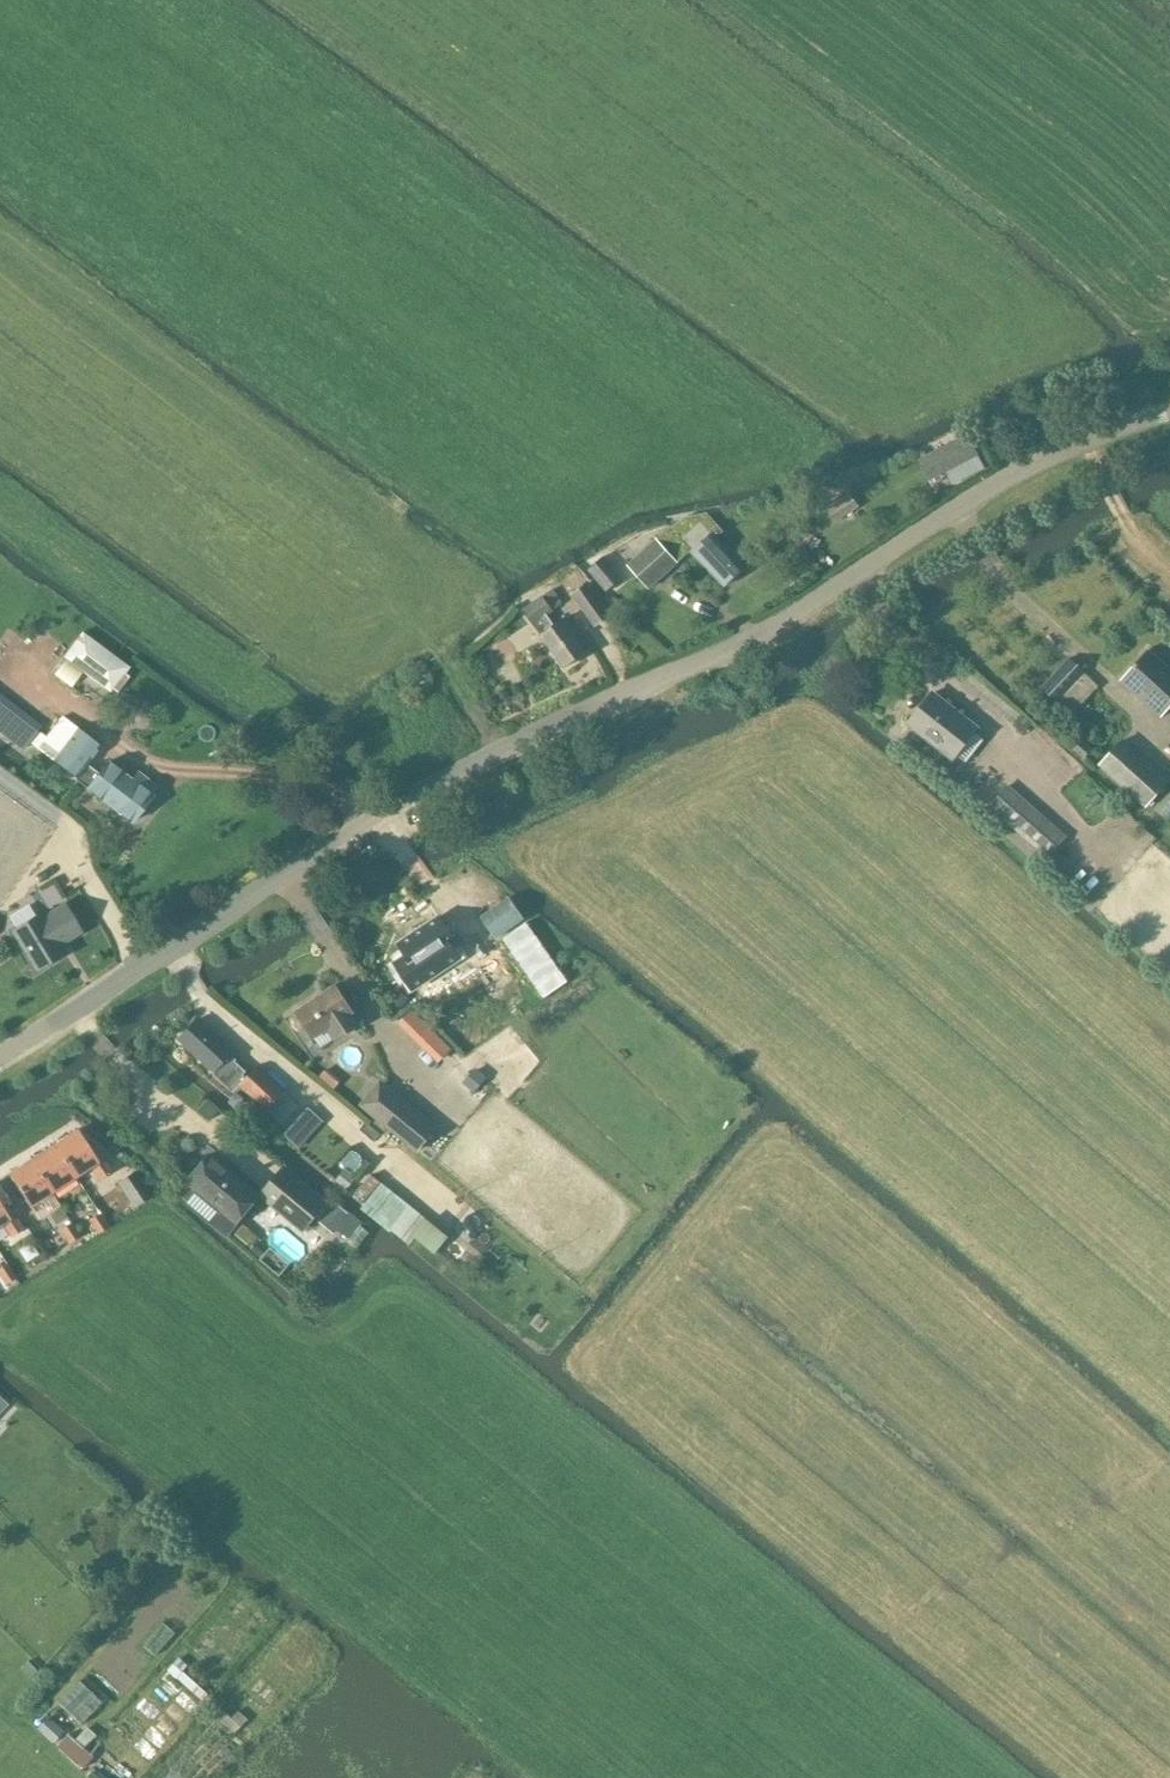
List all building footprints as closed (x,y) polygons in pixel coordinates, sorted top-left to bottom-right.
[(967,435),(935,453),(952,485),(985,468),(967,435)] [(834,524),(861,506),(852,493),(825,511),(834,524)] [(670,529),(658,539),(669,553),(683,540),(691,548),(725,586),(744,569),(716,539),(723,532),(707,514),(684,518),(671,530),(670,529)] [(649,589),(679,563),(656,538),(627,565),(649,589)] [(623,578),(604,557),(588,572),(607,592),(623,578)] [(589,585),(573,596),(594,626),(610,615),(589,585)] [(552,590),(523,610),(563,668),(588,651),(565,618),(555,625),(547,614),(562,603),(552,590)] [(130,667),(83,632),(63,658),(111,692),(130,667)] [(1169,706),(1169,669),(1147,649),(1119,680),(1160,717),(1169,706)] [(1057,701),(1083,673),(1067,659),(1041,687),(1057,701)] [(414,691),(434,686),(430,674),(411,680),(414,691)] [(6,741),(10,736),(27,749),(44,728),(0,693),(0,737),(6,741)] [(931,693),(907,724),(951,759),(976,728),(931,693)] [(1021,715),(1013,725),(1023,733),(1031,723),(1021,715)] [(151,795),(157,787),(138,772),(132,780),(108,761),(96,777),(85,768),(101,747),(62,717),(39,747),(76,777),(75,779),(131,822),(152,796),(151,795)] [(1080,743),(1075,749),(1084,758),(1090,751),(1080,743)] [(1099,765),(1144,805),(1166,780),(1144,760),(1140,765),(1117,745),(1099,765)] [(1049,856),(1063,840),(1004,788),(989,804),(1049,856)] [(1157,809),(1169,821),(1169,820),(1169,795),(1157,809)] [(495,938),(524,919),(510,898),(481,917),(495,938)] [(39,912),(12,929),(36,970),(63,953),(57,944),(67,939),(67,940),(80,932),(64,905),(43,918),(39,912)] [(417,969),(456,944),(439,917),(400,943),(417,969)] [(297,1018),(297,1022),(298,1026),(301,1029),(305,1030),(309,1029),(315,1038),(322,1049),(337,1039),(359,1024),(352,1013),(354,1012),(336,985),(297,1011),(300,1015),(297,1018)] [(410,1010),(397,1023),(416,1042),(429,1029),(410,1010)] [(198,1019),(180,1039),(216,1072),(213,1074),(231,1090),(247,1073),(235,1061),(236,1059),(231,1055),(234,1052),(198,1019)] [(269,1110),(285,1092),(257,1066),(241,1084),(269,1110)] [(387,1086),(367,1111),(417,1152),(432,1133),(413,1118),(418,1112),(387,1086)] [(301,1148),(326,1120),(310,1105),(284,1133),(301,1148)] [(54,1145),(74,1177),(91,1166),(100,1180),(111,1173),(95,1148),(89,1151),(76,1130),(54,1145)] [(52,1191),(74,1177),(54,1145),(31,1159),(52,1191)] [(183,1187),(179,1193),(189,1201),(187,1204),(209,1223),(227,1237),(227,1236),(231,1231),(237,1225),(261,1197),(248,1186),(210,1154),(186,1182),(188,1183),(183,1187)] [(52,1191),(31,1159),(9,1174),(30,1206),(52,1191)] [(117,1183),(133,1207),(134,1208),(151,1196),(135,1171),(117,1183)] [(297,1174),(277,1197),(310,1225),(330,1201),(297,1174)] [(372,1175),(354,1197),(362,1204),(380,1183),(372,1175)] [(383,1182),(362,1207),(390,1230),(391,1229),(409,1243),(416,1235),(436,1251),(449,1235),(429,1219),(383,1182)] [(1,1208),(7,1205),(11,1202),(0,1184),(0,1206),(1,1208)] [(335,1202),(320,1220),(335,1233),(351,1215),(335,1202)] [(3,1223),(12,1237),(23,1230),(7,1205),(1,1208),(0,1206),(0,1225),(3,1223)] [(88,1220),(97,1234),(108,1227),(100,1213),(88,1220)] [(61,1230),(69,1243),(80,1237),(72,1223),(61,1230)] [(244,1224),(235,1234),(249,1247),(258,1236),(244,1224)] [(5,1284),(16,1278),(8,1263),(0,1268),(0,1276),(5,1284)] [(8,1404),(0,1396),(0,1413),(8,1404)] [(176,1655),(165,1668),(202,1701),(208,1694),(183,1671),(188,1665),(176,1655)] [(29,1661),(22,1667),(32,1677),(38,1671),(29,1661)] [(223,1711),(217,1717),(233,1733),(247,1718),(239,1710),(231,1718),(223,1711)] [(50,1717),(39,1729),(53,1743),(65,1731),(50,1717)] [(87,1727),(76,1740),(85,1748),(96,1735),(87,1727)] [(69,1734),(58,1747),(81,1768),(92,1755),(85,1748),(76,1740),(69,1734)]
